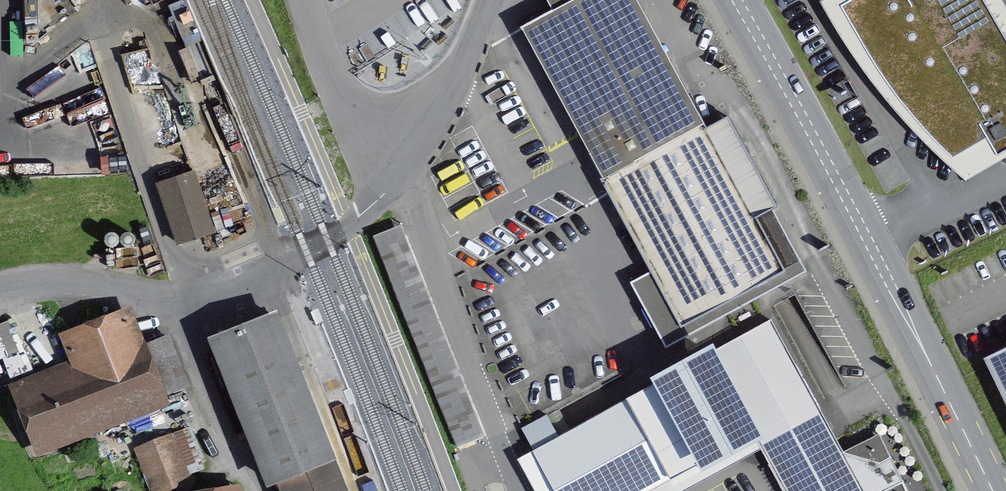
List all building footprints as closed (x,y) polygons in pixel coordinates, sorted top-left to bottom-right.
[(633,0),(577,0),(518,32),(678,328),(802,261),(725,119),(704,131),(633,0)] [(997,0),(826,0),(820,3),(859,71),(911,132),(964,184),(1005,161),(1005,16),(997,0)] [(66,101),(76,124),(114,108),(104,85),(66,101)] [(193,172),(158,184),(178,243),(213,231),(193,172)] [(485,441),(401,230),(374,240),(458,452),(485,441)] [(81,368),(19,392),(39,442),(187,384),(169,338),(139,349),(126,316),(69,339),(81,368)] [(275,316),(214,340),(269,480),(279,476),(284,490),(343,490),(275,316)] [(516,461),(532,490),(682,490),(763,449),(785,490),(859,490),(840,456),(770,322),(713,351),(709,345),(645,379),(651,390),(516,461)] [(31,369),(22,345),(17,347),(7,323),(0,326),(0,358),(4,357),(12,376),(31,369)] [(983,354),(1005,401),(1005,343),(983,354)] [(840,456),(859,490),(906,490),(878,436),(840,456)] [(142,452),(158,490),(159,490),(184,481),(168,441),(142,452)]
